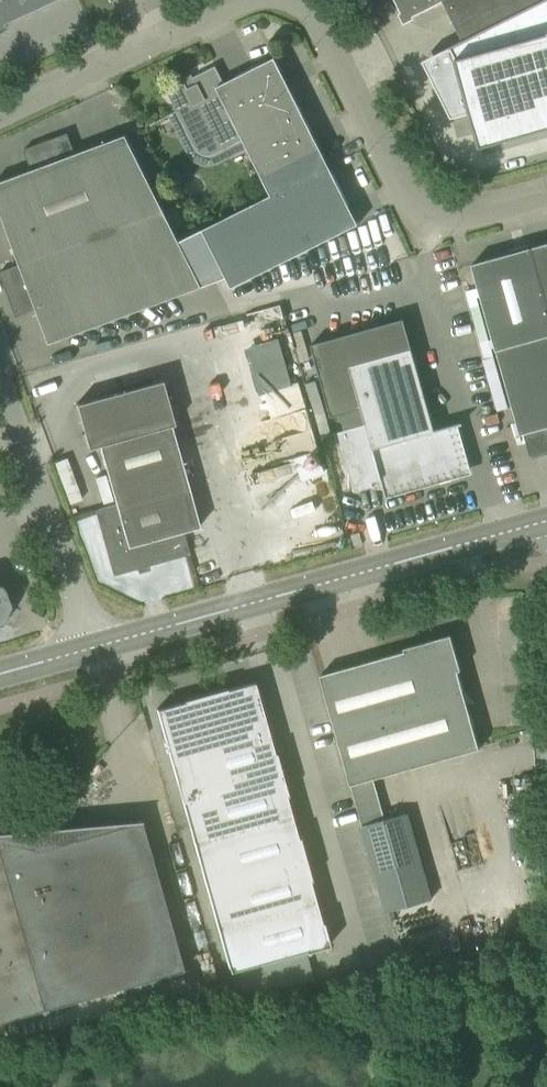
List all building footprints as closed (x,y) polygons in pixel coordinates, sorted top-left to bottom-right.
[(2,30),(5,27),(4,26),(4,27),(2,24),(53,0),(0,0),(0,31),(2,30)] [(401,13),(412,17),(444,1),(463,39),(463,40),(544,0),(394,0),(401,13)] [(423,60),(451,117),(470,112),(480,146),(546,127),(546,0),(544,0),(463,40),(463,39),(450,46),(450,47),(423,60)] [(217,86),(247,148),(270,194),(202,229),(227,277),(232,287),(358,224),(274,57),(224,83),(217,86)] [(217,163),(247,148),(217,86),(224,83),(215,66),(193,77),(197,86),(188,90),(184,82),(166,91),(176,110),(168,114),(188,154),(191,157),(194,160),(197,162),(201,164),(204,164),(209,165),(214,164),(217,163)] [(202,229),(179,240),(126,134),(75,154),(67,133),(23,149),(31,170),(0,182),(0,211),(20,264),(0,272),(0,274),(16,317),(36,309),(49,344),(227,277),(202,229)] [(531,247),(546,302),(546,243),(531,247)] [(531,247),(471,264),(519,435),(546,427),(546,428),(546,302),(531,247)] [(435,430),(404,318),(311,344),(331,416),(341,414),(345,429),(339,431),(349,469),(349,487),(354,488),(355,491),(374,486),(372,481),(381,479),(386,498),(387,497),(386,494),(468,471),(455,424),(435,430)] [(279,335),(245,345),(260,392),(293,382),(279,335)] [(171,425),(174,424),(161,380),(75,404),(87,448),(98,445),(115,504),(94,510),(113,575),(189,554),(183,531),(199,527),(171,425)] [(355,505),(340,510),(344,525),(358,521),(359,520),(355,505)] [(2,623),(10,605),(3,587),(0,586),(0,624),(2,623)] [(480,748),(458,671),(461,670),(451,634),(404,648),(405,651),(320,675),(351,785),(480,748)] [(156,709),(229,972),(305,951),(305,952),(329,945),(322,922),(320,922),(308,880),(310,880),(298,837),(296,838),(285,796),(287,795),(275,752),(273,753),(253,682),(225,690),(225,688),(182,700),(183,702),(156,709)] [(362,824),(369,850),(414,837),(407,812),(362,824)] [(183,971),(146,841),(140,820),(37,849),(0,840),(0,1022),(183,971)]
